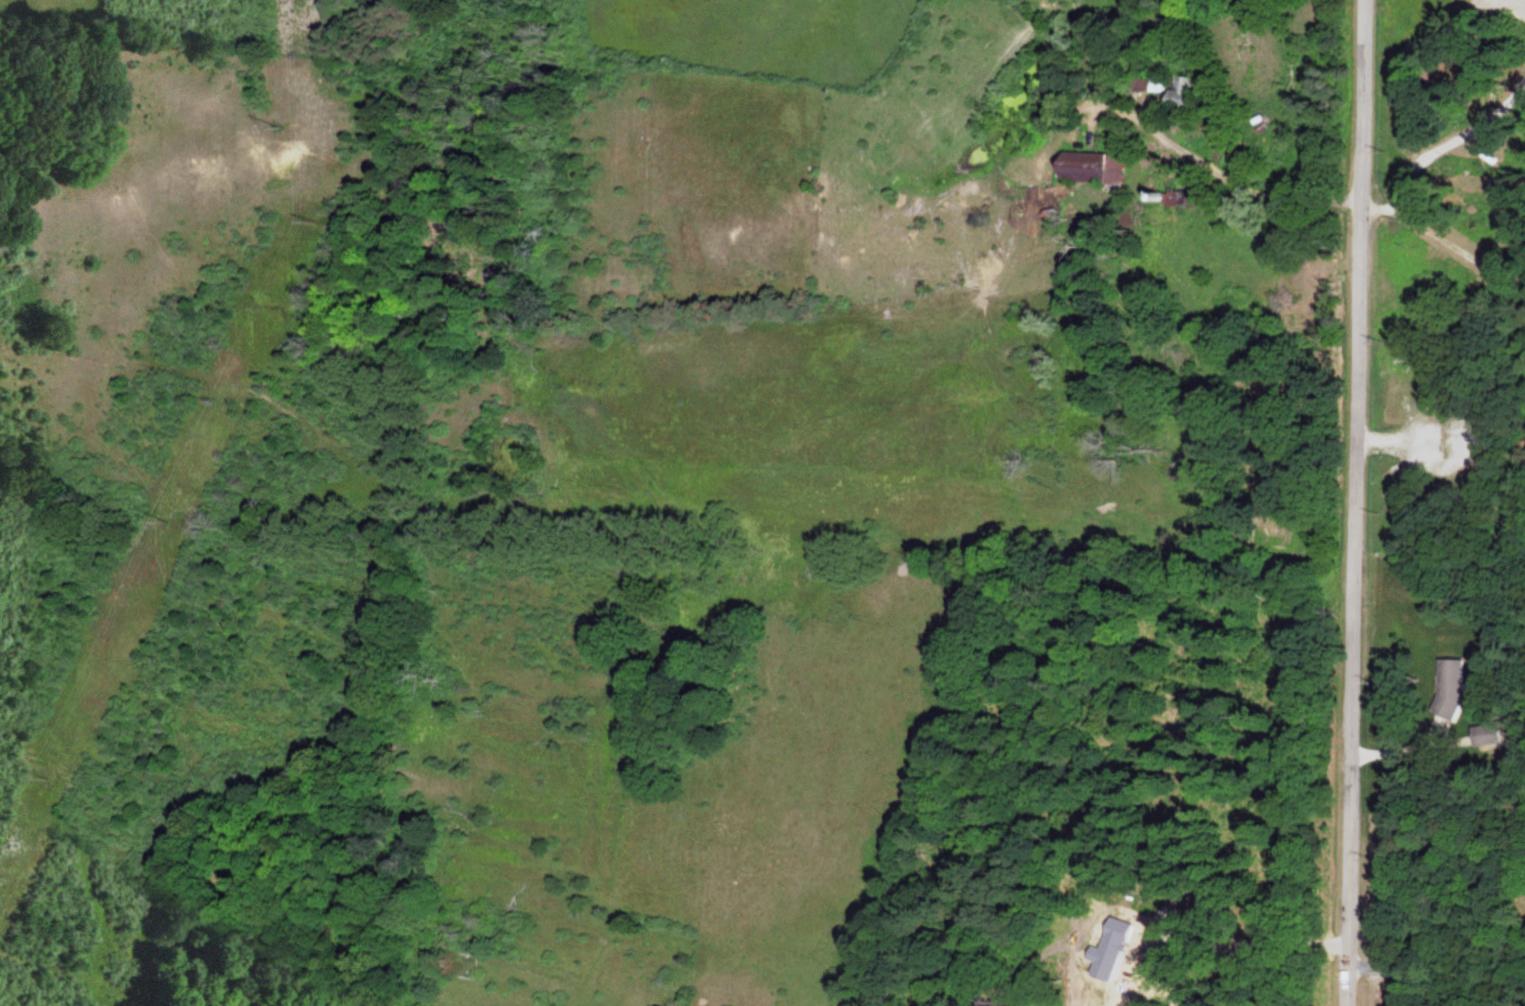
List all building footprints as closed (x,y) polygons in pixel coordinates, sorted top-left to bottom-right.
[(1177,102),(1191,103),(1192,81),(1177,80),(1177,102)] [(1438,717),(1464,717),(1464,659),(1438,659),(1438,717)]
